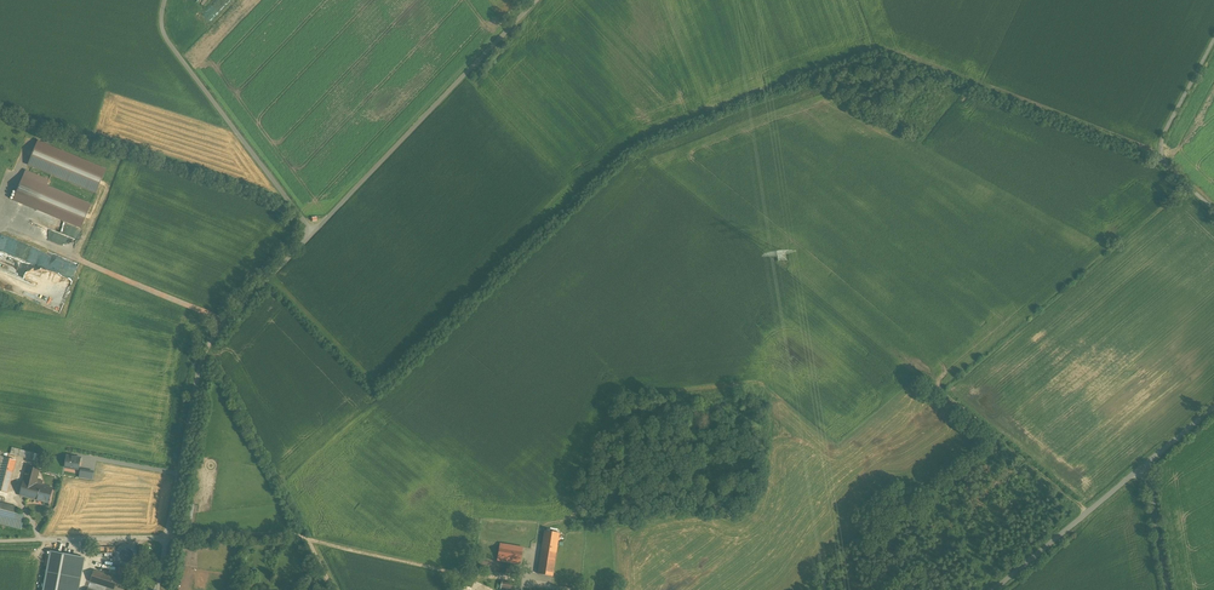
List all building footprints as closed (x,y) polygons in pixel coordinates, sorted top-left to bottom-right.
[(38,143),(29,167),(95,194),(105,170),(38,143)] [(48,182),(27,173),(15,200),(81,229),(90,207),(45,187),(48,182)] [(26,229),(42,235),(45,227),(30,220),(26,229)] [(36,459),(38,452),(14,447),(12,454),(36,459)] [(0,456),(0,491),(7,493),(16,460),(0,456)] [(80,458),(67,456),(65,467),(78,469),(80,458)] [(40,471),(27,468),(18,498),(50,506),(55,488),(41,485),(43,481),(37,479),(40,471)] [(83,470),(81,477),(96,480),(97,473),(83,470)] [(0,503),(0,524),(21,529),(22,526),(25,516),(16,513),(17,507),(0,503)] [(185,517),(190,519),(194,505),(188,503),(185,517)] [(559,533),(544,531),(537,574),(552,576),(576,580),(578,564),(555,561),(558,540),(559,540),(560,538),(559,537),(559,533)] [(522,548),(501,544),(498,561),(507,562),(519,564),(522,548)] [(51,552),(43,589),(78,589),(84,558),(51,552)] [(115,578),(91,570),(87,582),(103,587),(103,589),(111,589),(115,578)] [(500,582),(499,589),(513,589),(514,583),(500,582)]
